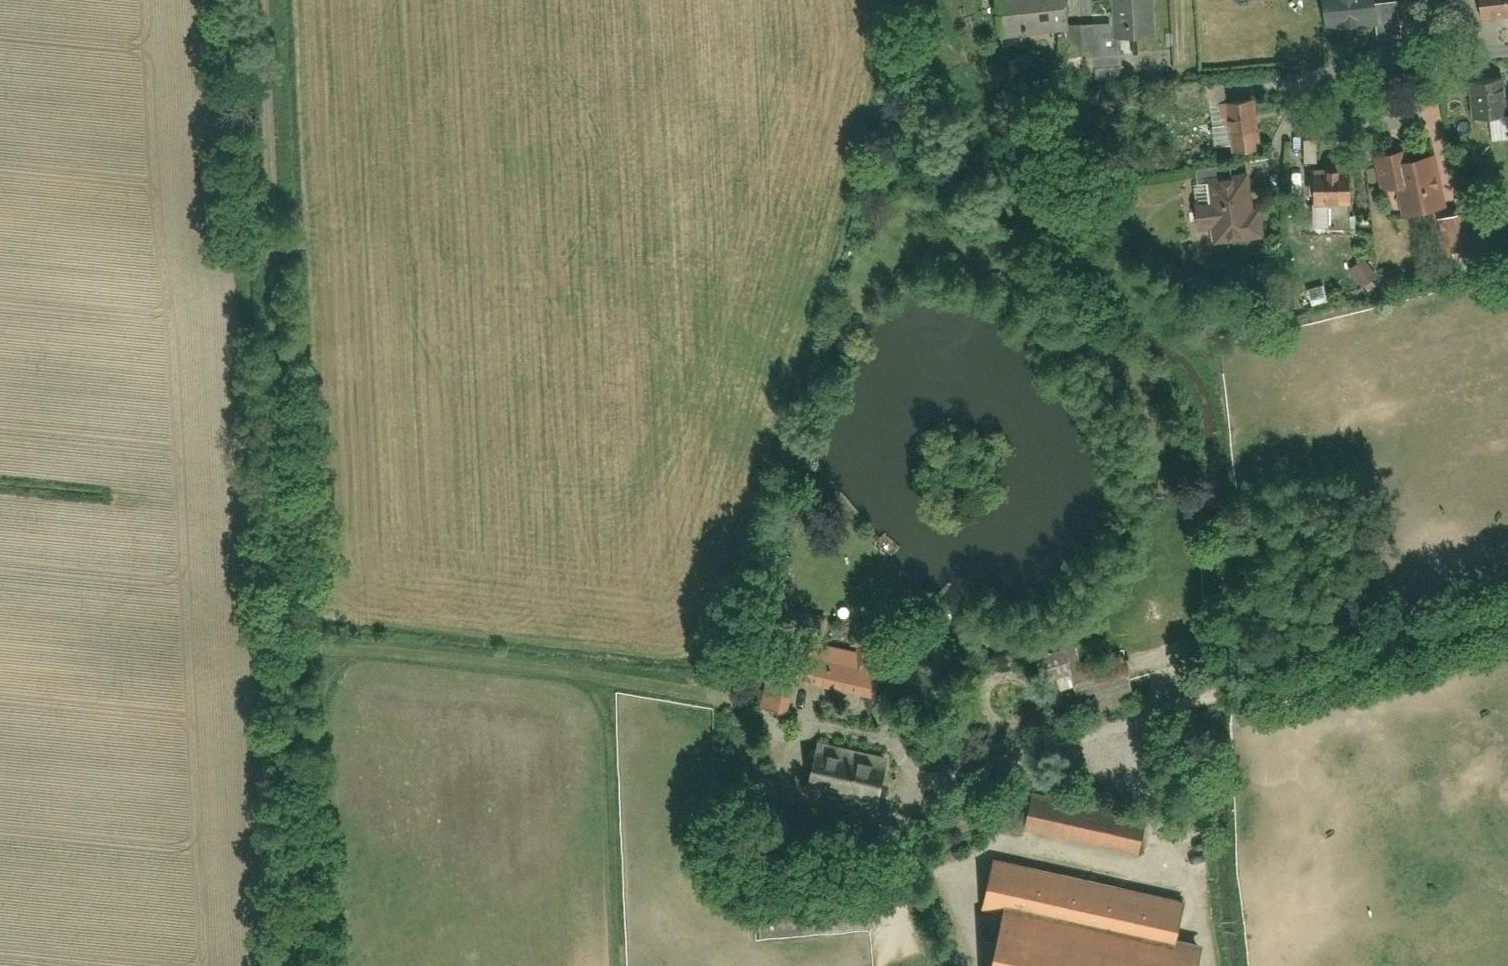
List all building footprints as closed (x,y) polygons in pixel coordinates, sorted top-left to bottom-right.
[(1152,0),(1107,0),(1107,6),(1063,7),(1063,0),(990,0),(990,19),(1053,18),(1054,75),(1118,73),(1117,24),(1152,23),(1152,0)] [(1373,0),(1325,0),(1329,26),(1376,20),(1373,0)] [(1506,102),(1504,66),(1476,67),(1477,103),(1506,102)] [(1253,138),(1248,86),(1210,89),(1215,142),(1253,138)] [(1439,242),(1486,234),(1483,217),(1469,219),(1464,191),(1444,195),(1434,137),(1411,141),(1410,136),(1378,142),(1391,213),(1432,205),(1439,242)] [(1303,208),(1353,209),(1353,171),(1318,171),(1318,142),(1305,142),(1303,208)] [(1187,231),(1259,225),(1257,198),(1246,199),(1243,163),(1222,164),(1221,151),(1181,154),(1187,231)] [(1372,256),(1358,265),(1368,280),(1382,271),(1372,256)] [(1140,692),(1125,633),(1083,644),(1078,623),(1037,634),(1044,663),(1066,657),(1072,682),(1086,678),(1093,705),(1140,692)] [(867,683),(874,651),(867,649),(870,634),(857,631),(854,646),(810,635),(803,668),(867,683)] [(795,711),(802,684),(774,677),(767,704),(795,711)] [(892,749),(816,728),(804,770),(880,792),(892,749)] [(1136,846),(1143,811),(1029,788),(1022,823),(1136,846)] [(1196,929),(1174,924),(1183,885),(987,842),(976,894),(1009,901),(995,965),(1188,965),(1196,929)]
